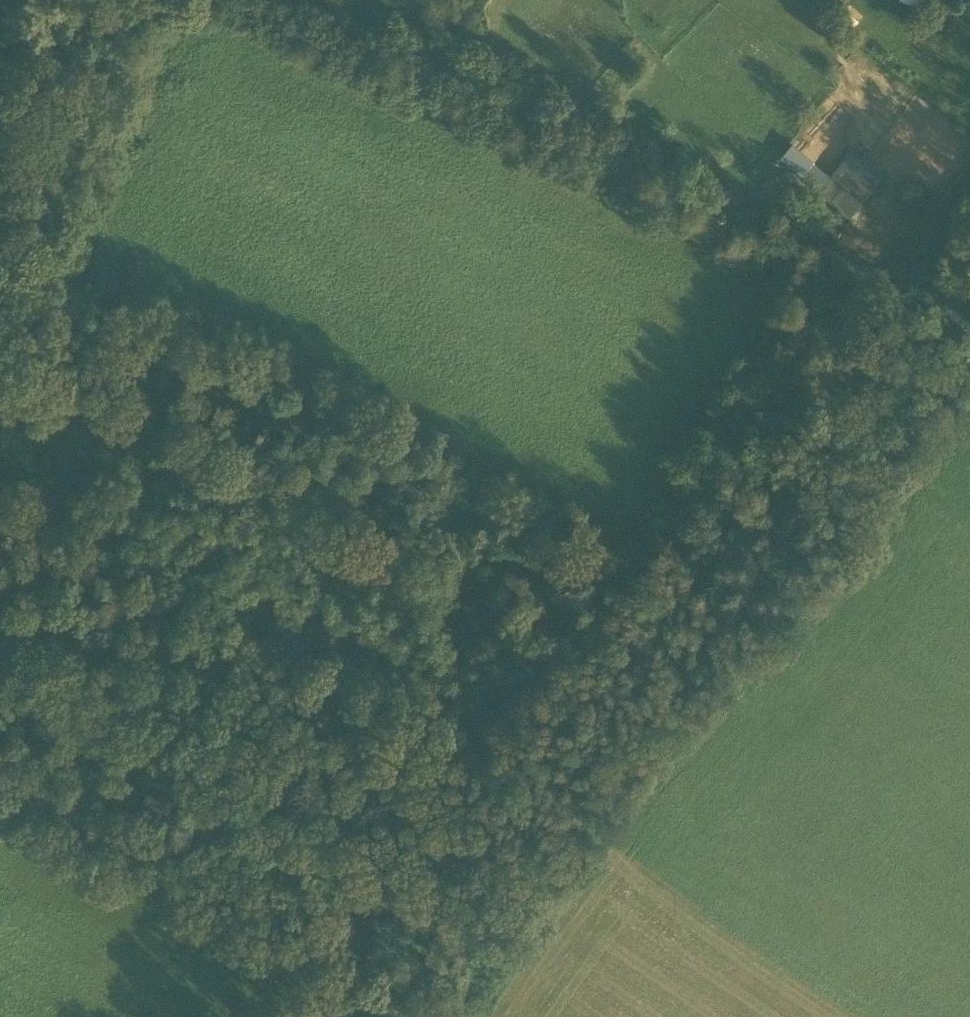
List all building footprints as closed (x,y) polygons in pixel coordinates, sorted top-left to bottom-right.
[(830,203),(850,218),(874,187),(854,172),(830,203)]
